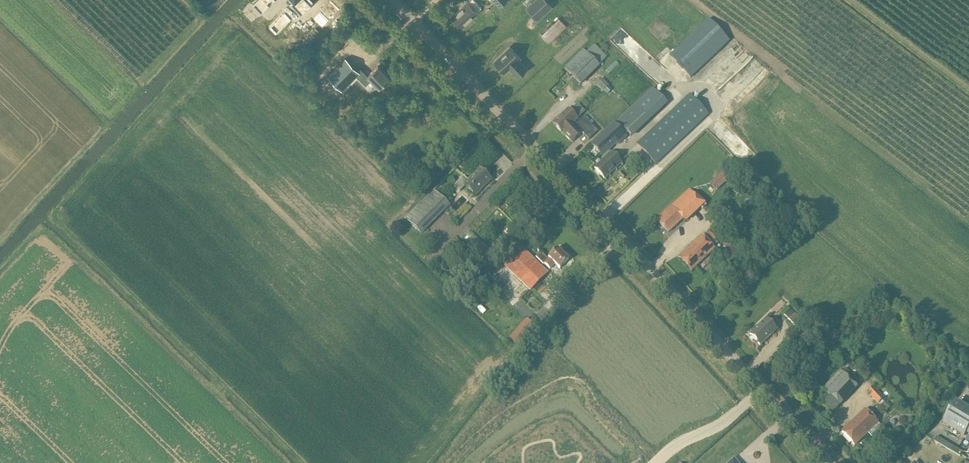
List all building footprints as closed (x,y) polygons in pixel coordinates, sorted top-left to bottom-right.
[(253,3),(261,11),(268,4),(264,0),(256,0),(253,3)] [(292,1),(291,3),(301,13),(310,4),(306,0),(293,0),(292,1)] [(525,7),(537,20),(553,6),(548,0),(533,0),(525,7)] [(477,12),(468,2),(453,17),(462,26),(477,12)] [(329,18),(322,11),(315,18),(322,25),(329,18)] [(541,34),(549,42),(567,25),(559,17),(541,34)] [(729,41),(709,20),(670,56),(690,78),(729,41)] [(607,57),(594,45),(586,53),(583,50),(564,69),(581,86),(600,67),(598,66),(607,57)] [(511,70),(518,76),(527,68),(518,59),(520,58),(510,47),(494,61),(505,72),(511,67),(513,69),(511,70)] [(355,63),(354,64),(346,57),(332,71),(348,88),(360,76),(363,79),(367,83),(371,79),(379,87),(390,77),(378,65),(368,76),(367,75),(364,71),(355,63)] [(609,75),(618,66),(614,62),(605,71),(609,75)] [(596,84),(603,91),(608,85),(601,78),(596,84)] [(668,104),(653,88),(615,123),(614,123),(591,145),(603,157),(617,144),(618,145),(627,137),(626,135),(628,133),(632,138),(668,104)] [(709,115),(690,95),(637,145),(656,165),(709,115)] [(553,124),(562,134),(573,124),(577,119),(578,119),(586,112),(578,103),(570,111),(569,110),(553,124)] [(394,120),(389,115),(373,131),(378,136),(394,120)] [(573,124),(562,134),(563,134),(572,143),(583,133),(590,140),(598,132),(584,117),(576,125),(574,123),(578,120),(578,119),(577,119),(573,124)] [(646,126),(633,138),(637,143),(650,131),(646,126)] [(383,143),(375,135),(369,140),(377,149),(383,143)] [(621,163),(612,153),(595,169),(604,179),(621,163)] [(492,179),(481,168),(468,181),(464,177),(455,186),(460,192),(467,185),(471,188),(469,190),(475,197),(492,179)] [(731,179),(724,171),(719,175),(710,183),(718,191),(731,179)] [(450,206),(434,189),(405,218),(421,235),(450,206)] [(706,204),(689,190),(657,221),(668,233),(682,220),(686,223),(706,204)] [(757,212),(765,221),(770,217),(762,208),(757,212)] [(487,260),(495,252),(472,231),(465,239),(487,260)] [(719,242),(710,232),(704,238),(703,236),(679,258),(691,272),(715,250),(713,248),(719,242)] [(505,267),(531,291),(547,273),(521,249),(505,267)] [(548,259),(544,264),(551,270),(555,265),(560,269),(569,260),(557,249),(548,259)] [(795,314),(791,309),(784,316),(797,328),(804,322),(796,314),(795,314)] [(777,330),(767,319),(750,335),(759,346),(777,330)] [(798,338),(804,345),(809,341),(803,334),(798,338)] [(769,357),(783,342),(776,336),(763,351),(769,357)] [(860,383),(846,368),(842,372),(840,370),(822,389),(829,395),(824,401),(834,411),(839,406),(840,407),(858,387),(857,387),(860,383)] [(867,393),(878,404),(884,398),(874,387),(867,393)] [(944,425),(965,438),(967,435),(968,436),(968,410),(957,403),(944,425)] [(842,433),(854,445),(867,433),(871,437),(881,427),(878,423),(865,410),(842,433)] [(918,446),(940,462),(952,462),(955,459),(926,437),(918,446)] [(934,441),(944,447),(947,442),(937,437),(934,441)] [(944,447),(956,454),(958,449),(947,442),(944,447)]
